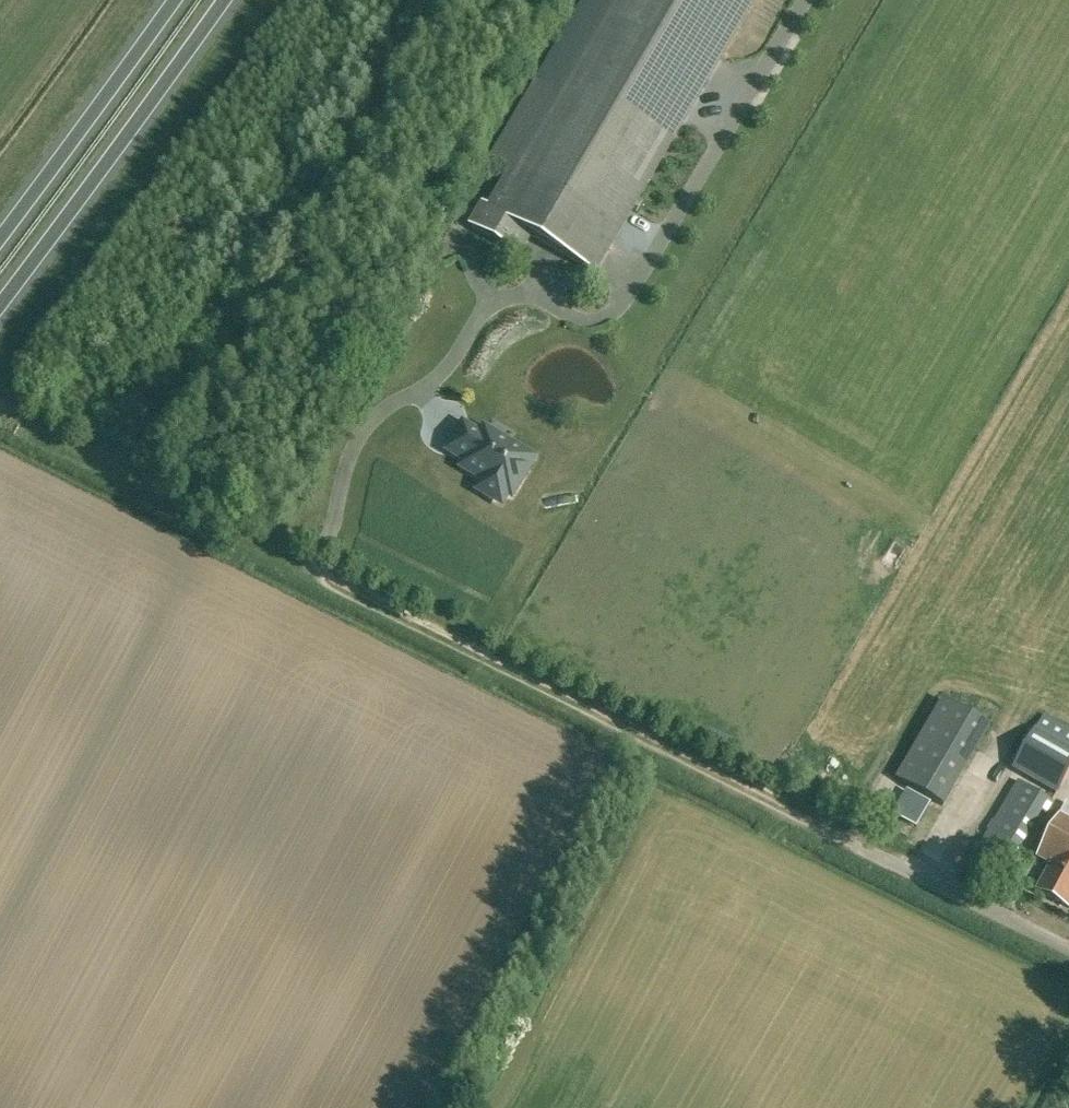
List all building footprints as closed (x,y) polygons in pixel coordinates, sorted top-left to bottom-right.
[(491,209),(484,204),(471,226),(518,253),(530,234),(594,272),(753,0),(614,0),(491,209)] [(507,496),(509,493),(512,495),(533,460),(507,444),(504,450),(464,427),(450,450),(469,461),(475,474),(485,480),(484,482),(485,487),(488,491),(491,495),(496,497),(500,497),(507,496)] [(904,780),(953,806),(997,725),(948,698),(904,780)] [(1068,774),(1068,747),(1035,728),(1013,769),(1058,794),(1068,774)] [(1050,799),(1020,781),(968,868),(999,886),(1050,799)] [(924,828),(938,802),(912,789),(899,816),(924,828)] [(1036,890),(1068,908),(1068,907),(1068,819),(1059,814),(1043,844),(1036,857),(1050,864),(1036,890)]
